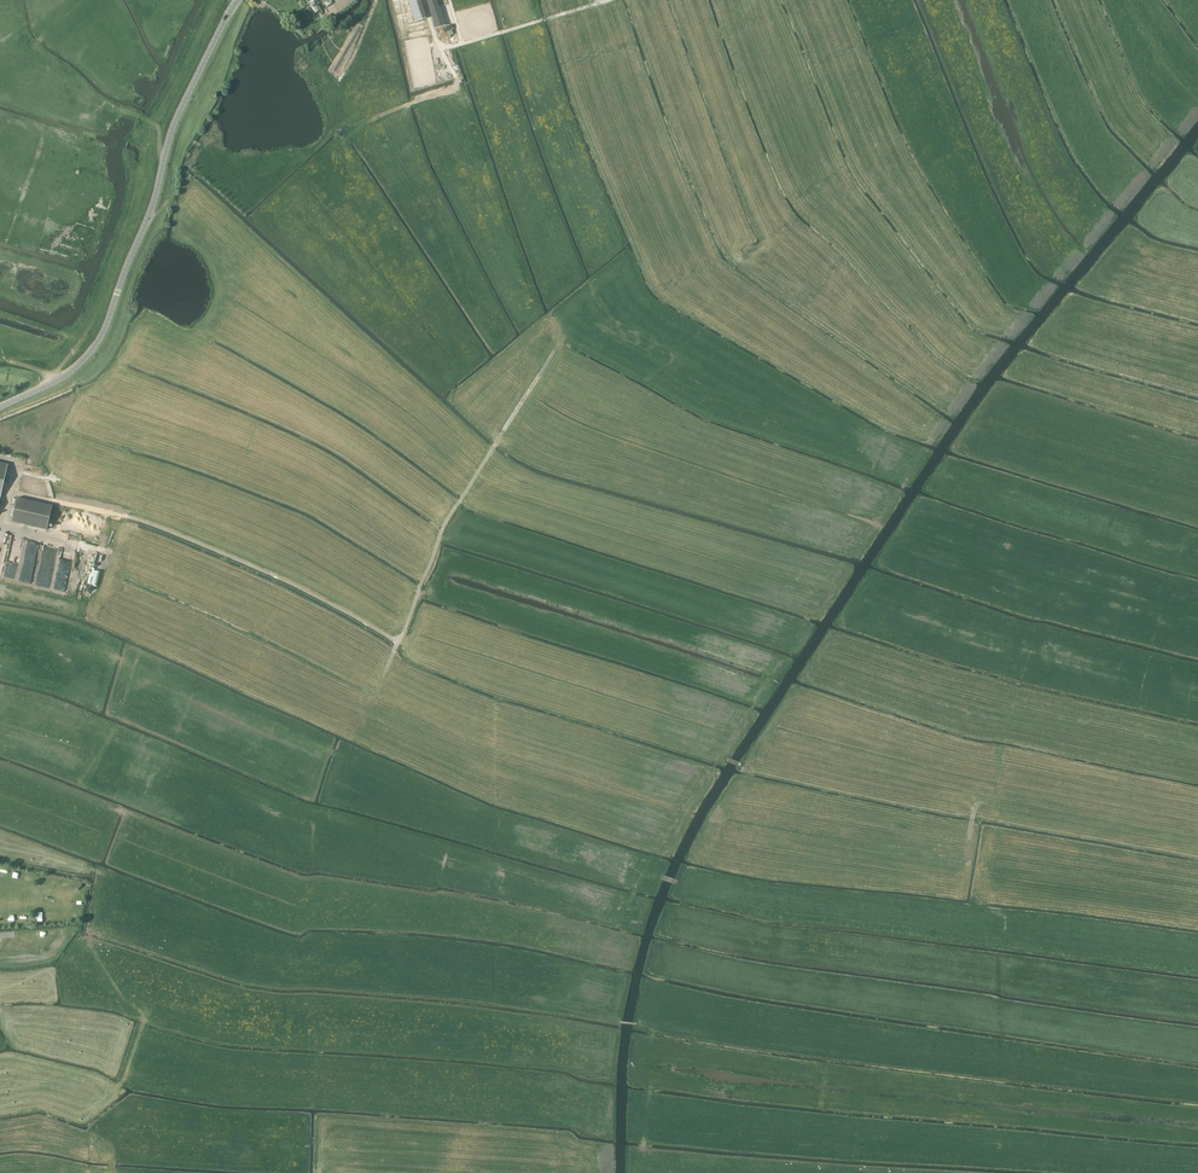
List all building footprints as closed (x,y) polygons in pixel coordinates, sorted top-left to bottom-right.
[(415,22),(427,18),(421,0),(408,0),(415,22)] [(435,29),(446,26),(438,0),(427,0),(435,29)] [(8,465),(0,463),(0,499),(8,465)] [(11,522),(47,530),(52,506),(17,498),(11,522)]
